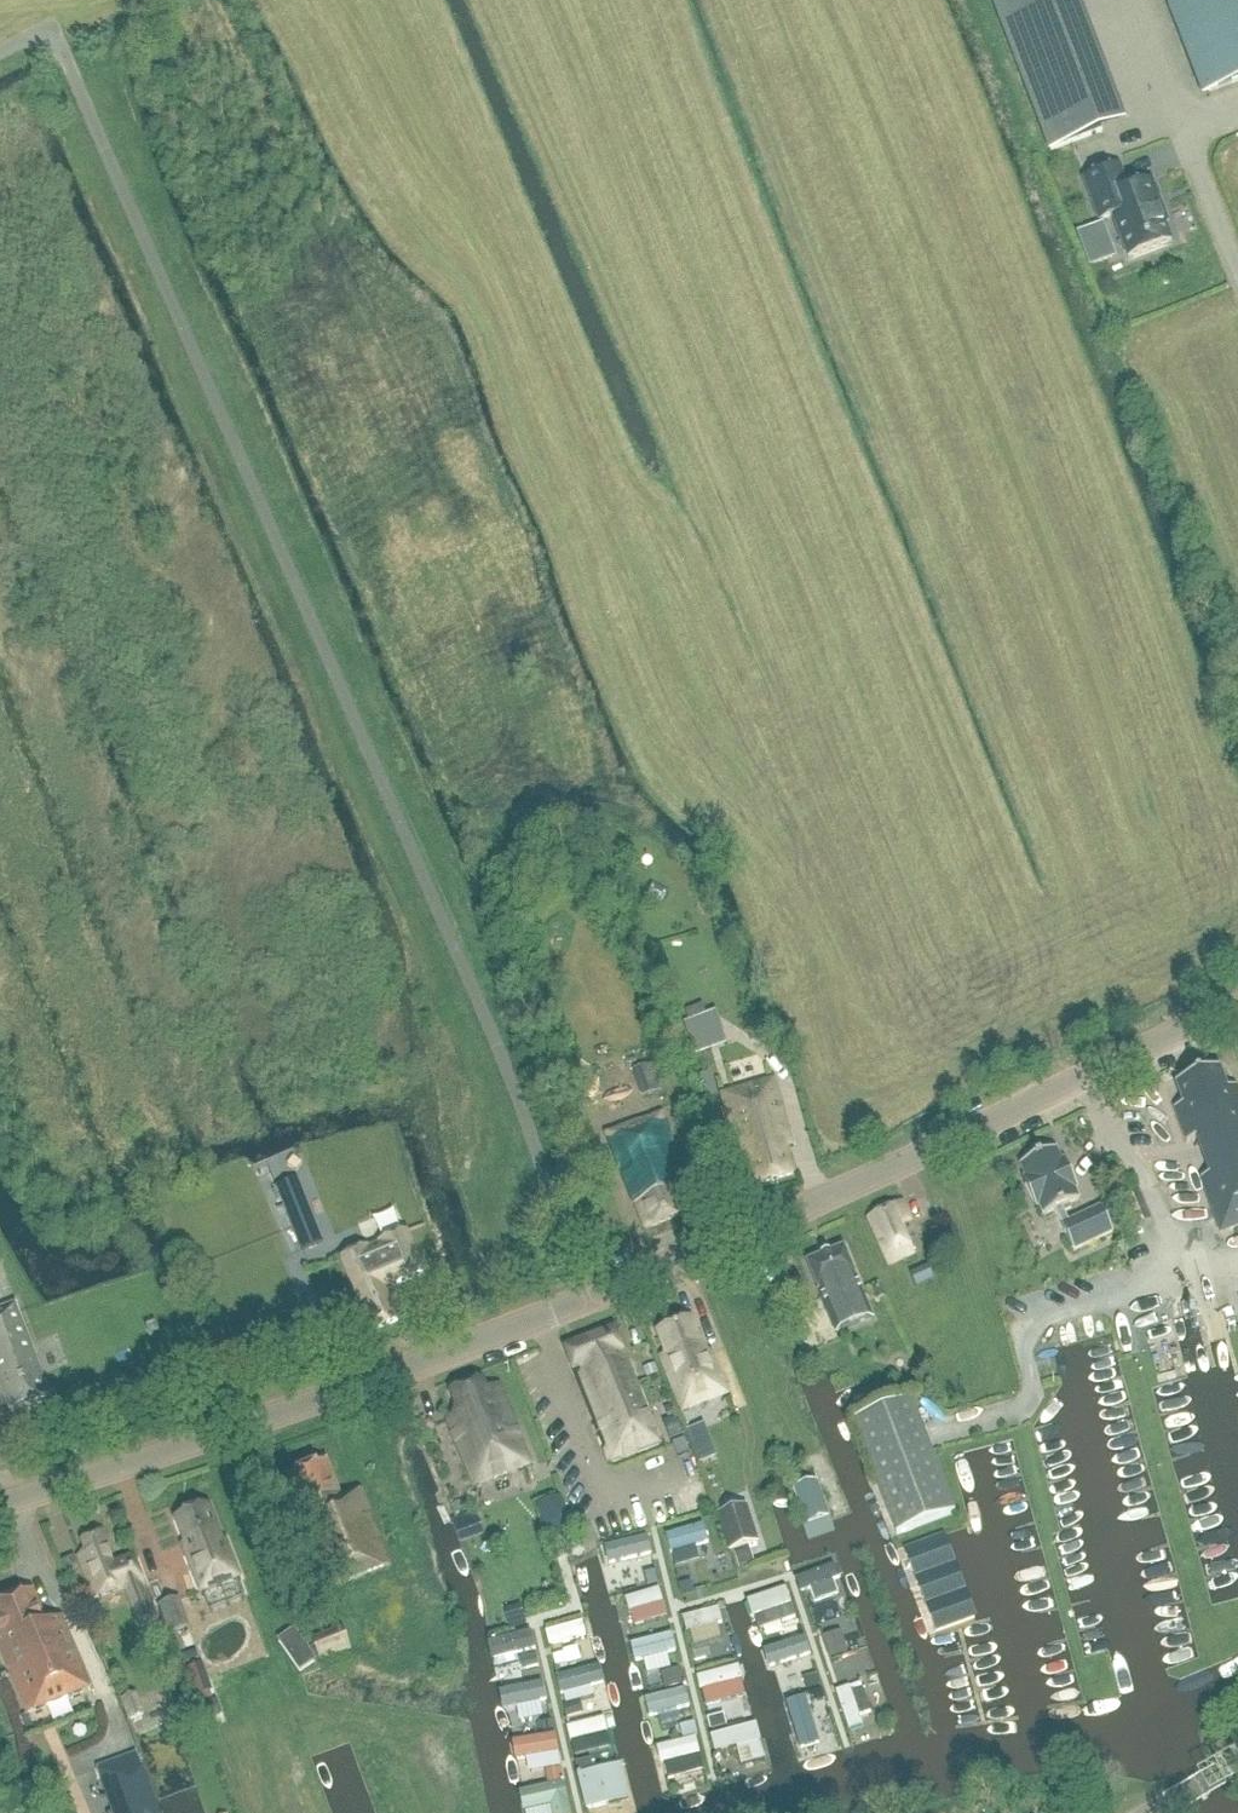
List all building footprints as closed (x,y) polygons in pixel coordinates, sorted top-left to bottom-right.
[(1050,151),(1101,131),(1050,0),(992,0),(1050,151)] [(1204,92),(1237,79),(1237,0),(1169,0),(1204,92)] [(1083,180),(1099,222),(1112,217),(1127,259),(1171,242),(1164,225),(1167,224),(1151,181),(1128,190),(1119,166),(1083,180)] [(1053,387),(1034,393),(1038,406),(1056,400),(1053,387)] [(712,1047),(701,1017),(685,1023),(695,1053),(712,1047)] [(1219,1070),(1175,1086),(1183,1107),(1174,1110),(1187,1144),(1196,1141),(1210,1177),(1200,1181),(1220,1236),(1237,1230),(1237,1092),(1236,1087),(1227,1090),(1219,1070)] [(794,1176),(785,1149),(792,1147),(773,1082),(722,1096),(741,1162),(750,1159),(757,1186),(794,1176)] [(623,1111),(653,1102),(648,1084),(617,1093),(623,1111)] [(692,1212),(677,1174),(685,1171),(663,1114),(605,1135),(633,1206),(636,1205),(646,1230),(692,1212)] [(1025,1186),(1033,1203),(1036,1202),(1043,1218),(1056,1212),(1062,1227),(1061,1228),(1073,1254),(1113,1236),(1101,1210),(1068,1225),(1061,1210),(1079,1202),(1055,1150),(1020,1166),(1028,1185),(1025,1186)] [(301,1251),(322,1243),(297,1180),(276,1188),(301,1251)] [(867,1220),(889,1268),(913,1257),(901,1227),(909,1223),(900,1205),(867,1220)] [(397,1322),(382,1284),(394,1279),(396,1286),(423,1275),(406,1233),(379,1244),(380,1246),(368,1251),(367,1249),(341,1260),(370,1333),(397,1322)] [(834,1333),(870,1319),(843,1249),(806,1263),(834,1333)] [(932,1280),(926,1267),(909,1274),(915,1287),(932,1280)] [(872,1291),(876,1301),(885,1298),(880,1288),(872,1291)] [(15,1306),(0,1312),(0,1384),(10,1411),(49,1397),(15,1306)] [(690,1319),(656,1332),(665,1355),(659,1357),(680,1411),(725,1394),(709,1352),(703,1355),(690,1319)] [(607,1462),(658,1442),(613,1328),(563,1348),(607,1462)] [(480,1380),(449,1393),(459,1415),(446,1420),(475,1489),(528,1466),(498,1386),(485,1391),(480,1380)] [(911,1401),(853,1423),(897,1539),(955,1516),(911,1401)] [(325,1464),(285,1480),(299,1515),(296,1516),(325,1591),(388,1566),(360,1493),(339,1501),(325,1464)] [(817,1480),(792,1489),(805,1527),(802,1528),(807,1542),(834,1533),(829,1518),(830,1517),(817,1480)] [(548,1539),(570,1530),(558,1498),(536,1506),(548,1539)] [(183,1554),(200,1594),(239,1579),(225,1541),(221,1542),(208,1508),(176,1521),(188,1552),(183,1554)] [(727,1551),(755,1543),(744,1508),(716,1516),(727,1551)] [(100,1535),(81,1542),(85,1555),(76,1558),(93,1602),(123,1590),(138,1629),(157,1622),(133,1556),(111,1564),(100,1535)] [(656,1547),(664,1576),(678,1573),(681,1583),(705,1576),(694,1537),(656,1547)] [(616,1584),(645,1579),(638,1539),(609,1544),(616,1584)] [(789,1581),(807,1628),(840,1616),(822,1568),(789,1581)] [(30,1592),(0,1605),(0,1637),(2,1642),(0,1643),(0,1651),(27,1715),(91,1688),(61,1617),(44,1624),(30,1592)] [(189,1629),(179,1599),(158,1606),(169,1636),(189,1629)] [(711,1610),(673,1618),(676,1634),(714,1626),(711,1610)] [(847,1671),(860,1668),(847,1617),(831,1621),(839,1654),(830,1656),(825,1636),(814,1638),(825,1680),(847,1674),(847,1671)] [(541,1656),(544,1667),(584,1653),(573,1620),(534,1633),(539,1648),(553,1643),(556,1651),(541,1656)] [(309,1640),(318,1665),(319,1665),(351,1653),(341,1627),(309,1640)] [(725,1631),(680,1646),(686,1664),(731,1649),(725,1631)] [(587,1667),(546,1677),(550,1695),(566,1691),(571,1711),(608,1703),(602,1676),(590,1679),(587,1667)] [(689,1692),(735,1682),(731,1667),(686,1678),(689,1692)] [(850,1677),(853,1683),(817,1697),(835,1743),(869,1729),(861,1709),(875,1703),(863,1672),(850,1677)] [(121,1700),(128,1722),(145,1716),(137,1694),(121,1700)] [(744,1712),(742,1698),(712,1702),(715,1716),(744,1712)] [(217,1700),(198,1705),(202,1721),(221,1716),(217,1700)] [(554,1728),(558,1744),(604,1733),(600,1717),(554,1728)] [(707,1755),(728,1752),(731,1772),(758,1768),(751,1728),(704,1736),(707,1755)] [(578,1742),(580,1757),(603,1754),(601,1739),(578,1742)] [(136,1753),(97,1767),(98,1771),(97,1771),(111,1812),(157,1812),(136,1753)] [(613,1765),(568,1777),(578,1812),(626,1812),(613,1765)]
